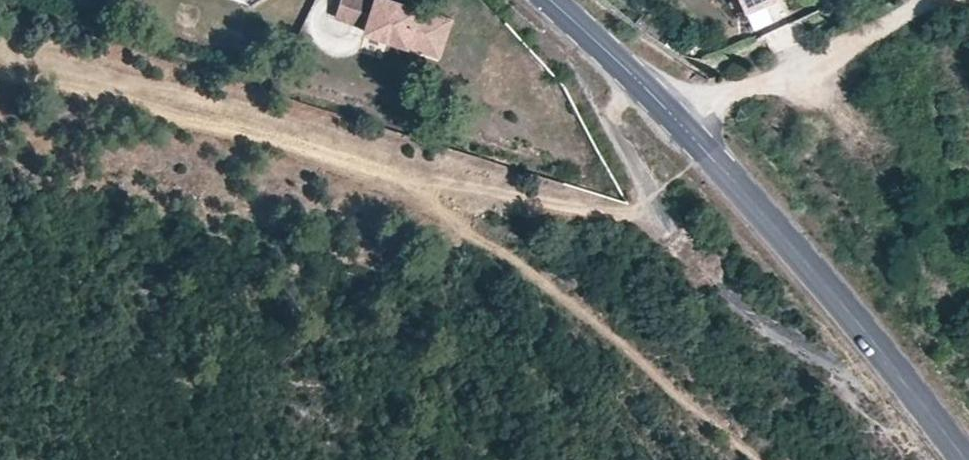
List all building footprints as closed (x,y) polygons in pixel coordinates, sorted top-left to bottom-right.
[(362,0),(341,0),(334,20),(353,26),(362,0)] [(375,3),(365,0),(362,0),(353,26),(366,30),(375,3)] [(444,19),(410,8),(395,3),(385,0),(376,0),(375,3),(366,30),(364,36),(431,58),(444,19)] [(403,0),(396,0),(395,3),(410,8),(412,3),(403,0)] [(745,15),(779,0),(739,0),(745,15)] [(440,61),(453,22),(444,19),(431,58),(440,61)]
